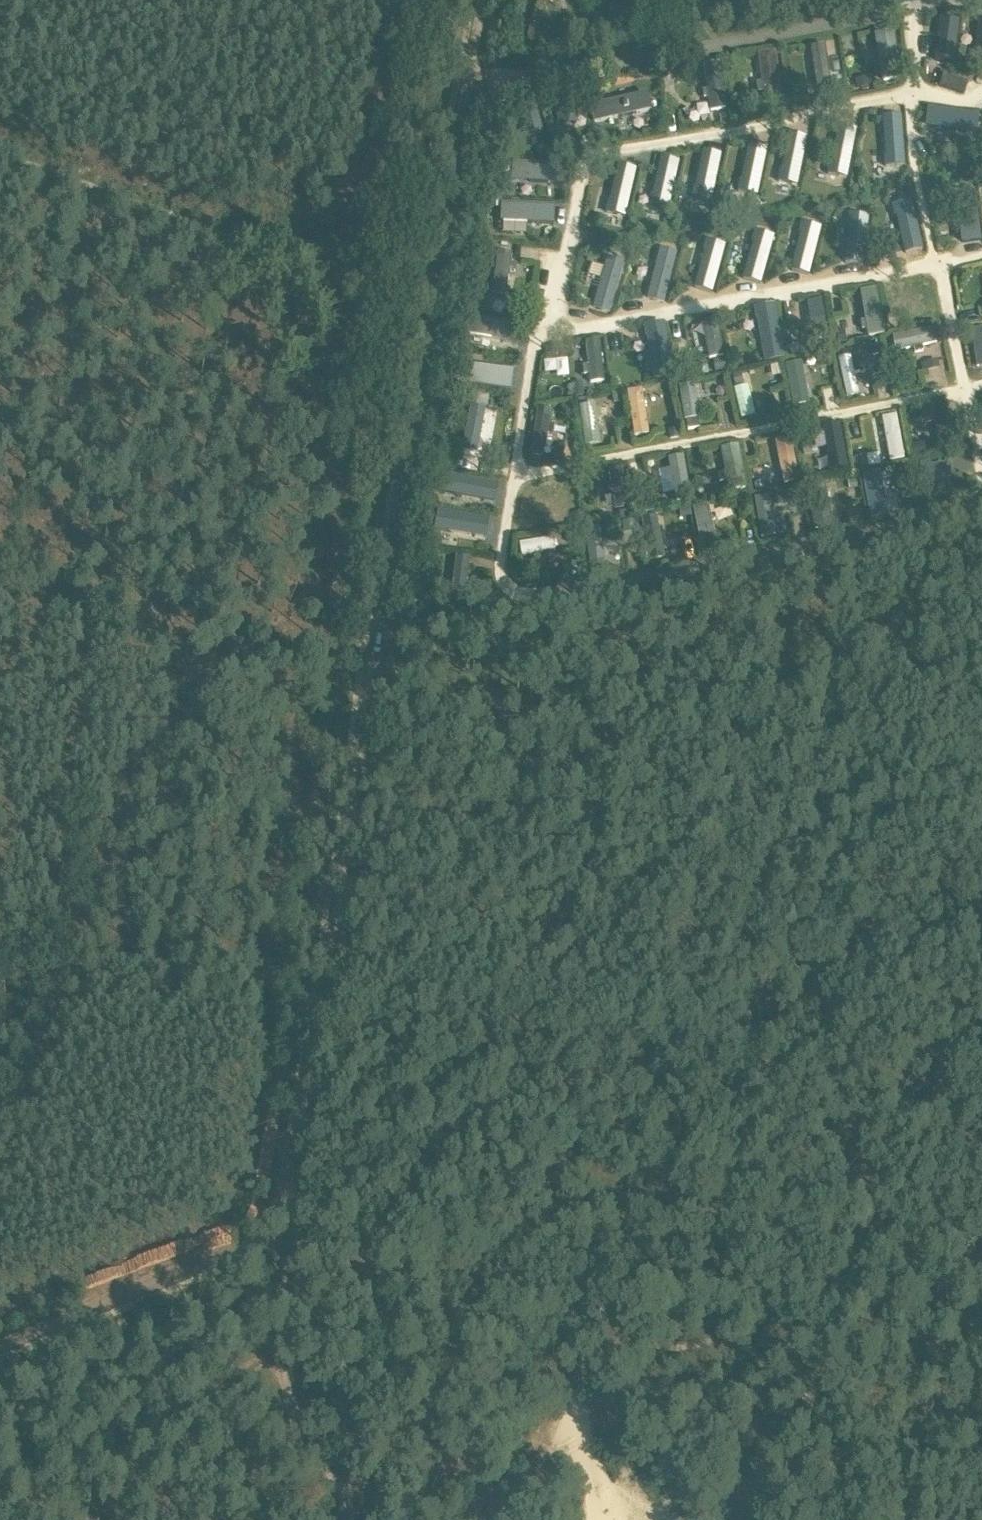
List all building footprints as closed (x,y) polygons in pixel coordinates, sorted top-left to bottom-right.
[(537,5),(527,41),(545,46),(555,10),(537,5)] [(732,8),(718,5),(716,15),(730,18),(732,8)] [(634,36),(637,24),(618,19),(615,31),(634,36)] [(956,24),(939,22),(935,62),(952,64),(956,24)] [(978,24),(974,64),(981,64),(981,24),(978,24)] [(892,33),(876,36),(884,82),(899,80),(892,33)] [(825,47),(811,49),(817,95),(832,93),(825,47)] [(759,56),(763,84),(756,85),(758,94),(764,93),(765,100),(782,98),(775,54),(759,56)] [(719,64),(705,66),(711,112),(726,110),(719,64)] [(868,79),(857,81),(858,89),(870,87),(868,79)] [(552,99),(558,129),(576,125),(570,95),(552,99)] [(647,114),(643,95),(592,106),(596,124),(647,114)] [(787,108),(786,100),(776,102),(777,110),(787,108)] [(517,106),(523,136),(542,133),(536,103),(517,106)] [(975,135),(978,117),(925,110),(925,111),(928,111),(925,128),(930,129),(930,127),(941,128),(941,130),(975,135)] [(729,124),(728,117),(719,119),(720,125),(729,124)] [(896,163),(904,163),(901,117),(883,118),(886,154),(884,154),(885,166),(897,165),(896,163)] [(840,175),(848,177),(857,132),(840,128),(832,164),(830,163),(828,175),(839,177),(840,175)] [(790,181),(798,183),(807,138),(790,134),(782,169),(780,169),(778,180),(789,183),(790,181)] [(750,191),(757,193),(767,148),(749,144),(742,179),(740,179),(737,190),(749,193),(750,191)] [(704,199),(712,201),(721,156),(704,152),(696,187),(694,187),(692,198),(703,201),(704,199)] [(512,201),(514,159),(501,158),(499,200),(512,201)] [(662,207),(670,209),(680,164),(662,160),(654,195),(652,195),(650,207),(662,209),(662,207)] [(950,163),(950,174),(970,174),(970,163),(950,163)] [(619,213),(627,215),(637,170),(619,166),(612,201),(610,201),(607,212),(619,215),(619,213)] [(565,190),(566,170),(515,168),(514,188),(565,190)] [(597,171),(586,171),(586,186),(598,186),(597,171)] [(962,246),(980,243),(972,191),(971,191),(972,194),(955,197),(955,201),(957,201),(959,211),(957,212),(962,246)] [(924,250),(913,205),(905,207),(905,205),(893,208),(896,220),(898,219),(906,254),(924,250)] [(553,230),(554,210),(503,208),(502,228),(553,230)] [(893,215),(872,215),(872,241),(892,242),(893,215)] [(864,266),(868,220),(860,220),(860,218),(848,216),(847,228),(849,229),(846,264),(864,266)] [(809,276),(821,232),(813,230),(814,228),(802,225),(799,236),(801,237),(791,272),(809,276)] [(761,285),(773,241),(765,239),(766,237),(754,234),(751,245),(753,246),(744,281),(761,285)] [(483,239),(482,248),(491,249),(492,240),(483,239)] [(713,294),(725,249),(717,247),(717,245),(706,242),(703,254),(705,254),(695,289),(713,294)] [(492,291),(506,293),(511,253),(498,251),(492,291)] [(677,255),(661,251),(648,299),(663,303),(677,255)] [(623,266),(608,261),(594,309),(610,313),(623,266)] [(860,290),(865,318),(860,319),(862,329),(867,329),(868,335),(883,332),(875,287),(860,290)] [(805,299),(810,326),(802,327),(804,334),(811,333),(812,339),(827,336),(820,297),(805,299)] [(781,354),(775,309),(767,310),(767,308),(755,310),(757,321),(759,321),(764,357),(781,354)] [(894,312),(886,314),(888,324),(896,323),(894,312)] [(518,342),(521,322),(470,315),(467,335),(518,342)] [(709,359),(722,357),(716,317),(702,319),(709,359)] [(670,373),(663,327),(655,328),(655,326),(643,328),(645,340),(647,340),(652,375),(670,373)] [(897,350),(913,347),(914,352),(923,350),(922,345),(935,342),(932,327),(894,335),(897,350)] [(971,329),(976,366),(981,365),(981,327),(971,329)] [(843,328),(836,329),(838,340),(844,339),(843,328)] [(585,341),(587,363),(582,363),(583,374),(588,373),(589,381),(603,380),(599,340),(585,341)] [(870,346),(872,354),(879,352),(877,344),(870,346)] [(827,354),(819,355),(821,365),(829,363),(827,354)] [(857,361),(851,362),(850,356),(839,359),(846,395),(857,392),(854,373),(859,372),(857,361)] [(928,369),(938,367),(936,358),(926,361),(928,369)] [(786,362),(794,404),(807,402),(800,359),(786,362)] [(509,390),(512,370),(461,362),(458,382),(509,390)] [(741,371),(732,373),(735,382),(743,380),(741,371)] [(579,378),(572,379),(574,392),(581,392),(579,378)] [(693,383),(678,385),(684,419),(686,419),(696,417),(699,417),(693,383)] [(734,388),(741,417),(753,414),(747,385),(734,388)] [(628,390),(634,434),(646,432),(640,388),(628,390)] [(463,389),(461,398),(470,399),(472,391),(463,389)] [(612,393),(614,401),(621,400),(619,391),(612,393)] [(568,401),(560,402),(562,411),(569,410),(568,401)] [(946,403),(931,406),(939,440),(954,436),(946,403)] [(597,442),(594,418),(600,417),(599,408),(593,408),(593,404),(580,405),(584,444),(597,442)] [(471,406),(463,448),(476,451),(484,408),(471,406)] [(895,412),(881,415),(889,461),(903,459),(895,412)] [(542,453),(548,415),(535,413),(529,451),(542,453)] [(697,427),(696,417),(686,419),(688,429),(697,427)] [(845,467),(838,422),(822,425),(829,470),(845,467)] [(668,428),(670,437),(678,436),(676,427),(668,428)] [(788,434),(774,437),(783,482),(797,480),(788,434)] [(802,453),(817,452),(816,440),(802,441),(802,453)] [(922,440),(912,442),(914,453),(924,451),(922,440)] [(719,448),(724,469),(717,470),(719,481),(726,480),(728,490),(745,487),(737,444),(719,448)] [(682,453),(667,456),(676,502),(691,500),(682,453)] [(866,464),(864,453),(855,455),(857,466),(866,464)] [(943,462),(917,467),(921,485),(947,480),(943,462)] [(878,468),(862,471),(870,517),(886,514),(878,468)] [(606,473),(608,481),(603,482),(605,492),(609,491),(613,513),(627,510),(620,470),(606,473)] [(495,480),(449,473),(448,481),(446,481),(444,493),(456,495),(456,493),(492,498),(495,480)] [(847,479),(849,487),(857,486),(855,477),(847,479)] [(763,480),(754,481),(755,488),(764,487),(763,480)] [(830,525),(822,482),(805,485),(813,528),(830,525)] [(796,487),(786,489),(788,501),(798,499),(796,487)] [(768,494),(753,497),(760,536),(775,533),(768,494)] [(642,504),(647,507),(652,500),(646,496),(642,504)] [(707,503),(693,506),(700,543),(714,540),(707,503)] [(688,506),(679,508),(680,518),(689,516),(688,506)] [(486,516),(440,509),(439,517),(437,517),(435,529),(447,530),(447,529),(483,534),(486,516)] [(662,555),(654,514),(640,516),(648,558),(662,555)] [(543,525),(508,529),(509,541),(544,538),(543,525)] [(602,562),(600,527),(584,528),(587,563),(602,562)] [(520,554),(543,551),(543,555),(552,554),(552,550),(554,549),(552,537),(518,542),(520,554)] [(431,552),(430,560),(439,561),(440,553),(431,552)] [(452,597),(466,598),(469,557),(455,556),(452,597)]
